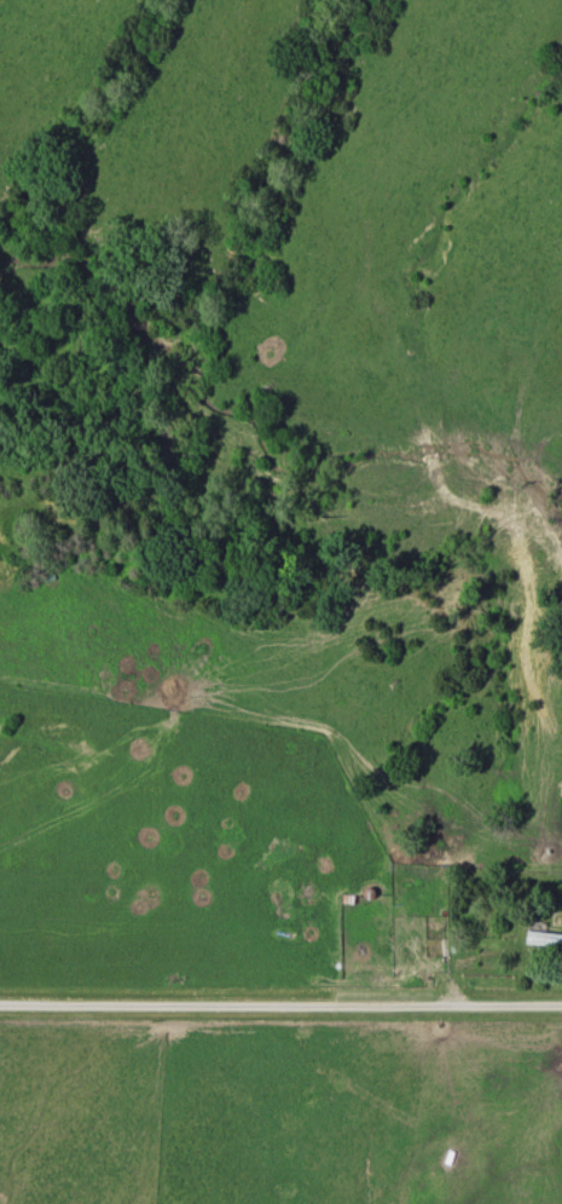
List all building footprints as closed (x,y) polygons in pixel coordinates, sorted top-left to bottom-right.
[(528,932),(527,946),(561,950),(561,936),(528,932)]
